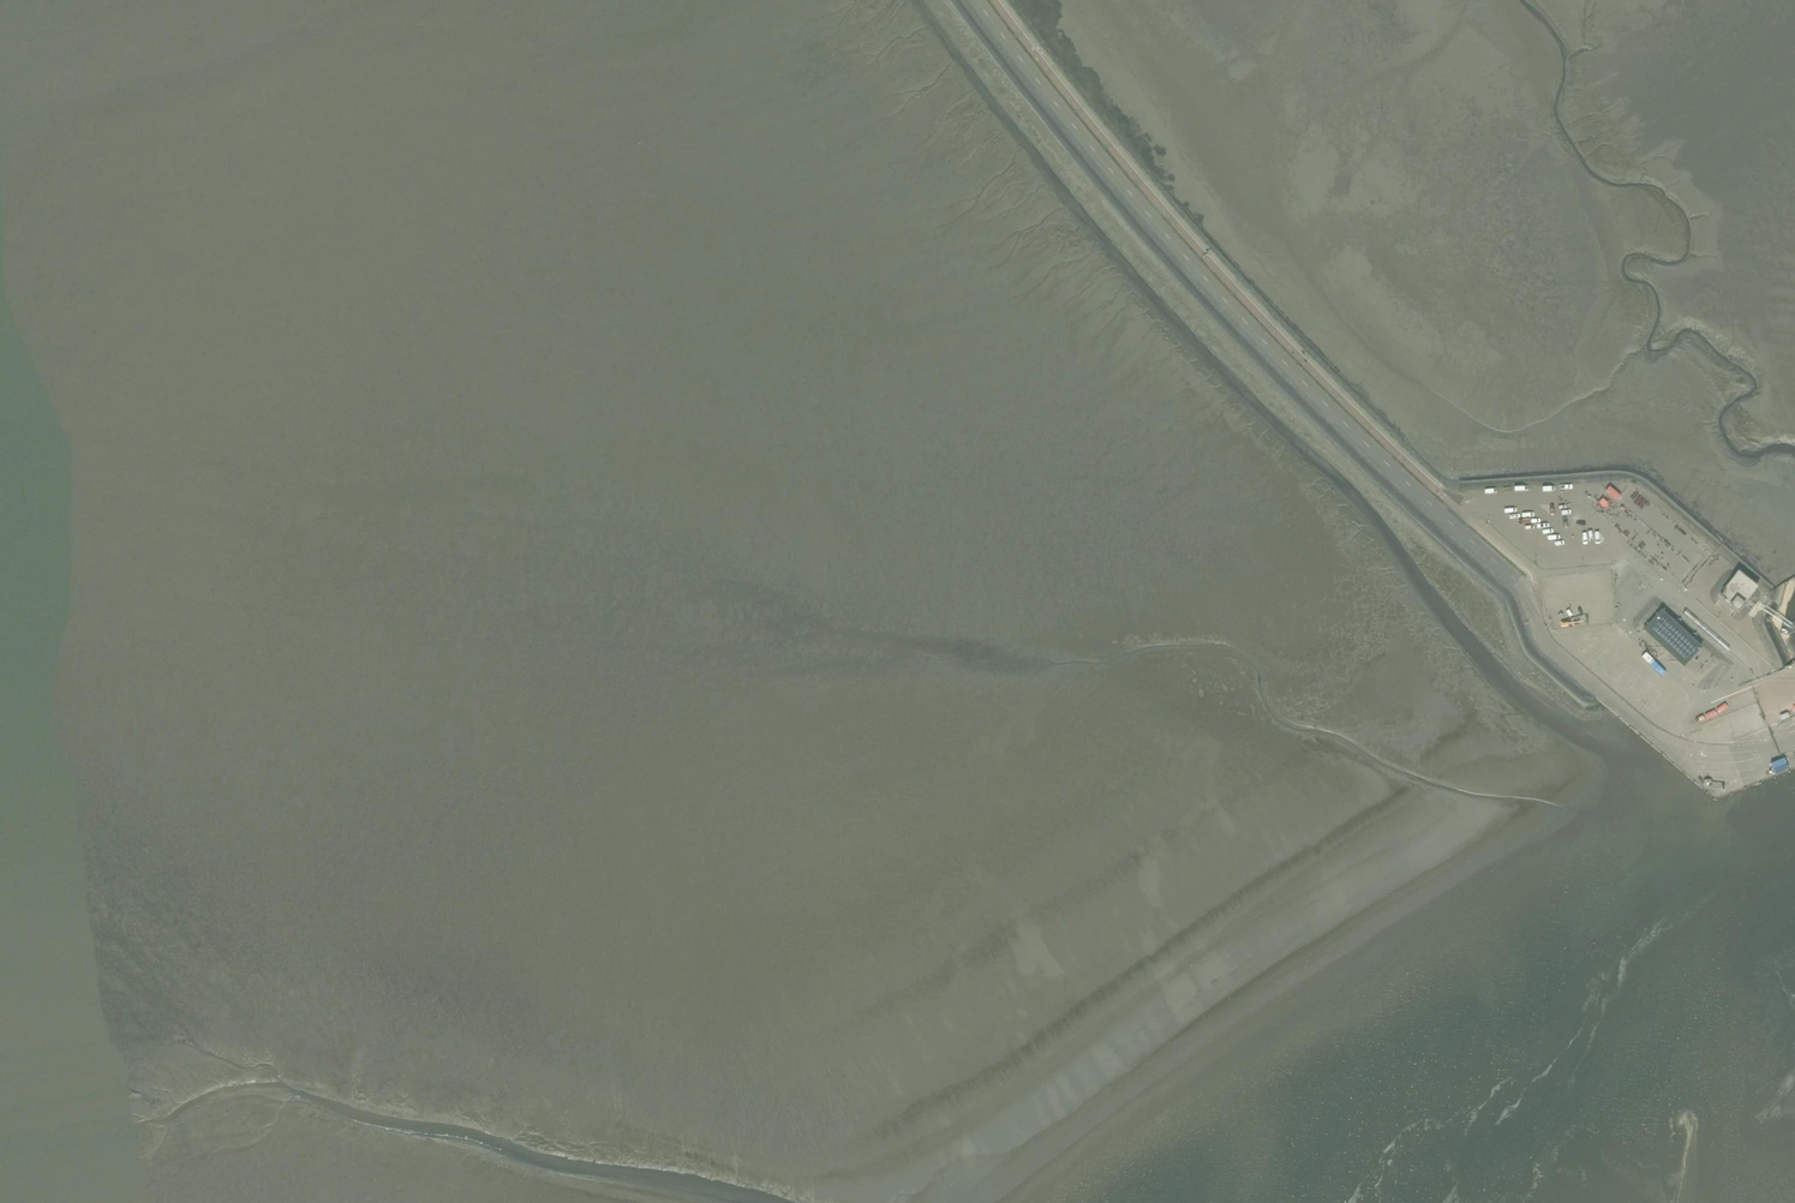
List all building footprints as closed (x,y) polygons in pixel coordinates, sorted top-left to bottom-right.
[(1623,503),(1632,493),(1627,488),(1618,498),(1623,503)] [(1755,589),(1737,575),(1720,596),(1738,610),(1755,589)] [(1695,653),(1692,636),(1677,622),(1668,622),(1658,613),(1649,624),(1659,632),(1660,641),(1677,655),(1695,653)]
